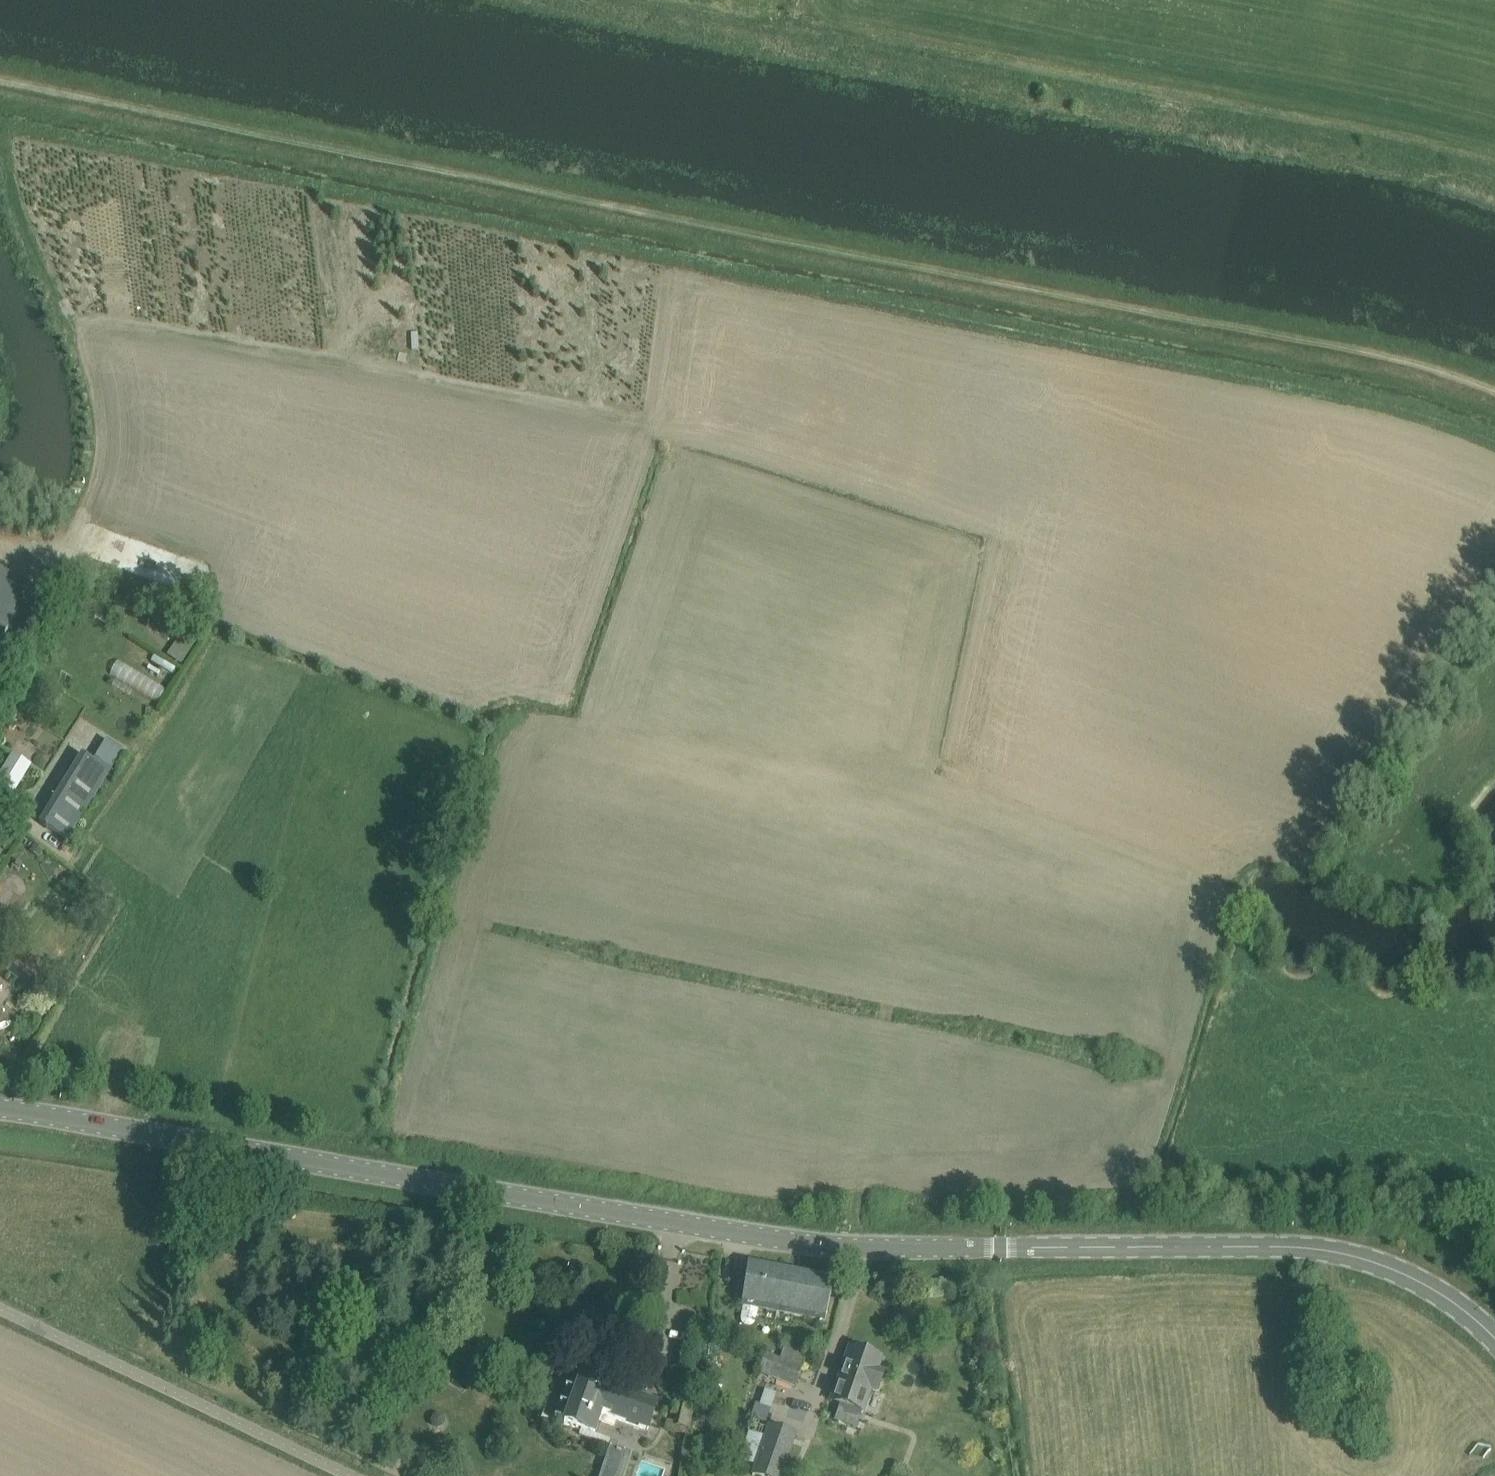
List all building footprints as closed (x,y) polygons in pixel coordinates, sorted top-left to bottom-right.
[(23,583),(0,573),(0,633),(23,583)] [(108,677),(160,699),(167,682),(115,661),(108,677)] [(13,793),(30,764),(13,754),(0,776),(0,786),(13,793)] [(67,840),(109,772),(82,755),(40,823),(67,840)] [(20,954),(6,971),(37,995),(50,978),(20,954)] [(761,1309),(783,1313),(805,1318),(825,1322),(835,1277),(748,1260),(739,1320),(759,1322),(761,1309)] [(787,1337),(780,1358),(804,1366),(812,1345),(787,1337)] [(837,1386),(832,1401),(845,1406),(863,1412),(868,1397),(871,1388),(878,1391),(884,1373),(877,1371),(881,1359),(850,1348),(837,1386)] [(804,1366),(780,1358),(766,1353),(759,1373),(795,1388),(804,1366)] [(601,1413),(629,1423),(647,1430),(656,1406),(610,1389),(610,1388),(602,1385),(602,1384),(581,1376),(564,1424),(593,1434),(601,1413)] [(765,1421),(776,1392),(763,1387),(752,1416),(765,1421)] [(674,1426),(690,1430),(695,1403),(679,1400),(674,1426)] [(754,1467),(751,1475),(783,1475),(796,1435),(768,1426),(754,1467)] [(626,1450),(618,1447),(619,1443),(612,1440),(610,1444),(610,1446),(600,1475),(617,1475),(626,1450)]
